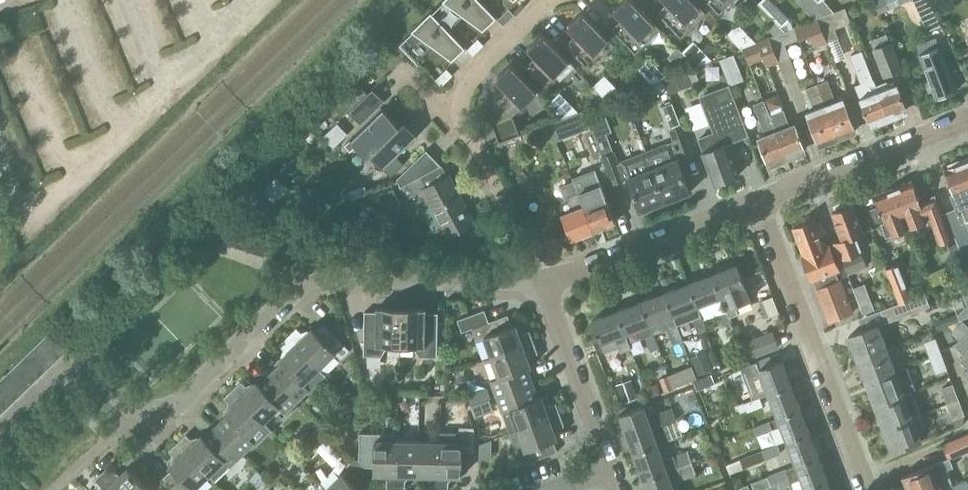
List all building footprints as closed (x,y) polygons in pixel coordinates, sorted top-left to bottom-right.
[(147,28),(163,13),(150,0),(121,0),(121,1),(147,28)] [(163,13),(176,0),(150,0),(163,13)] [(432,12),(448,30),(449,29),(464,15),(484,29),(497,16),(481,0),(444,0),(432,12)] [(661,28),(633,0),(622,0),(614,8),(622,17),(611,28),(635,53),(661,28)] [(706,12),(694,0),(667,0),(668,1),(657,12),(681,37),(706,12)] [(733,0),(707,0),(719,13),(733,0)] [(758,3),(781,26),(786,23),(791,20),(772,0),(761,0),(758,3)] [(929,0),(913,0),(927,31),(940,25),(929,0)] [(147,28),(121,1),(105,16),(132,43),(147,28)] [(509,8),(497,19),(504,25),(515,14),(509,8)] [(845,8),(818,19),(828,42),(838,38),(834,28),(850,22),(845,8)] [(589,68),(614,44),(582,10),(568,24),(576,33),(565,44),(589,68)] [(449,29),(448,30),(432,12),(431,11),(412,29),(413,30),(400,43),(417,60),(433,45),(453,59),(466,46),(449,29)] [(90,31),(117,58),(132,43),(105,16),(90,31)] [(815,46),(828,42),(818,19),(795,27),(799,39),(810,34),(815,46)] [(732,28),(726,34),(740,48),(756,41),(738,23),(732,28)] [(786,23),(781,26),(785,31),(789,30),(789,29),(786,23)] [(795,27),(770,37),(779,61),(790,57),(785,44),(799,39),(795,27)] [(528,46),(536,55),(525,66),(544,85),(554,74),(560,80),(575,66),(542,32),(528,46)] [(886,34),(870,40),(874,49),(874,50),(884,76),(903,69),(901,66),(899,58),(892,42),(891,43),(886,34)] [(767,66),(779,61),(770,37),(743,47),(748,59),(762,54),(767,66)] [(473,56),(484,45),(478,38),(466,49),(473,56)] [(689,45),(682,51),(696,65),(712,59),(693,40),(689,45)] [(941,46),(920,54),(925,68),(936,98),(957,90),(946,60),(941,46)] [(863,50),(851,54),(862,83),(856,85),(860,97),(859,98),(869,123),(870,127),(889,119),(888,116),(877,86),(863,50)] [(730,85),(743,80),(734,55),(720,60),(730,85)] [(901,66),(910,63),(907,55),(899,58),(901,66)] [(0,56),(0,82),(10,78),(9,76),(0,56)] [(645,61),(638,68),(652,82),(667,76),(649,57),(645,61)] [(505,86),(485,105),(499,142),(508,138),(520,133),(513,115),(537,91),(510,63),(496,77),(505,86)] [(447,68),(435,79),(441,86),(453,75),(447,68)] [(694,84),(688,70),(677,74),(665,79),(671,93),(682,89),(694,84)] [(9,76),(10,78),(0,82),(0,165),(0,166),(46,145),(33,116),(26,119),(21,106),(28,103),(15,74),(9,76)] [(601,78),(593,86),(607,100),(623,93),(604,75),(601,78)] [(828,80),(817,84),(837,136),(838,139),(857,132),(856,129),(843,97),(836,100),(828,80)] [(887,82),(877,86),(888,116),(889,119),(907,112),(906,109),(896,84),(889,87),(887,82)] [(817,84),(806,88),(814,109),(806,112),(818,143),(819,146),(838,139),(837,136),(817,84)] [(718,131),(699,138),(704,152),(703,152),(702,152),(714,184),(739,174),(739,173),(738,173),(729,150),(727,143),(723,145),(720,136),(744,126),(729,85),(704,95),(718,131)] [(360,123),(384,100),(372,88),(349,111),(360,123)] [(556,95),(548,103),(562,117),(578,111),(560,92),(556,95)] [(764,100),(754,104),(766,134),(758,137),(768,163),(769,166),(787,159),(786,156),(770,115),(764,100)] [(370,154),(399,125),(383,108),(345,145),(350,151),(356,145),(367,157),(370,154)] [(784,110),(770,115),(786,156),(787,159),(805,152),(804,149),(794,123),(790,125),(784,110)] [(572,115),(578,131),(588,127),(582,111),(572,115)] [(605,119),(590,125),(594,135),(605,130),(605,131),(609,130),(605,119)] [(404,164),(396,156),(418,135),(403,120),(399,125),(370,154),(391,176),(404,164)] [(333,145),(346,134),(338,125),(325,136),(333,145)] [(667,143),(646,151),(665,201),(688,192),(688,193),(690,192),(677,159),(692,153),(681,125),(669,130),(673,141),(667,143)] [(605,130),(594,135),(601,153),(612,148),(605,131),(605,130)] [(427,149),(396,179),(398,181),(401,187),(420,176),(441,165),(440,164),(427,149)] [(640,212),(665,202),(645,151),(618,162),(614,152),(601,157),(612,185),(628,179),(640,212)] [(944,169),(954,194),(951,195),(961,223),(967,220),(967,160),(961,163),(960,161),(959,161),(948,166),(949,168),(944,169)] [(595,170),(573,179),(574,182),(575,182),(593,231),(615,222),(606,198),(595,170)] [(398,181),(368,193),(377,215),(401,206),(399,200),(405,197),(406,199),(422,191),(446,237),(475,222),(450,175),(448,176),(426,187),(420,176),(401,187),(398,181)] [(574,182),(561,187),(566,198),(568,197),(573,211),(562,215),(571,240),(593,231),(575,182),(574,182)] [(900,186),(894,189),(909,228),(930,220),(939,244),(952,239),(943,215),(939,216),(933,199),(921,204),(919,197),(920,197),(918,194),(913,182),(909,183),(905,182),(902,183),(900,186)] [(365,185),(350,190),(353,198),(368,193),(366,189),(365,185)] [(879,194),(875,196),(880,208),(879,209),(880,212),(881,212),(885,222),(881,223),(886,236),(909,228),(894,189),(888,191),(884,190),(881,191),(879,194)] [(836,211),(832,213),(842,240),(834,243),(846,274),(867,266),(862,253),(864,252),(857,236),(864,233),(853,205),(849,206),(848,204),(835,208),(836,211)] [(274,228),(224,211),(215,238),(264,255),(274,228)] [(797,226),(793,228),(804,255),(802,255),(812,281),(814,280),(830,322),(852,313),(836,271),(839,270),(829,245),(825,246),(814,220),(810,221),(809,219),(796,223),(797,226)] [(737,264),(712,274),(721,297),(724,306),(728,317),(730,316),(739,313),(736,305),(750,299),(743,280),(744,279),(743,276),(741,277),(737,264)] [(900,303),(912,298),(898,264),(886,269),(900,303)] [(712,274),(688,283),(697,306),(721,297),(712,274)] [(688,283),(664,292),(677,325),(692,319),(698,333),(706,329),(697,306),(688,283)] [(664,292),(641,301),(653,334),(654,334),(668,328),(673,342),(683,339),(677,325),(664,292)] [(925,294),(912,298),(900,303),(881,310),(886,323),(930,306),(925,294)] [(763,299),(770,316),(779,312),(772,296),(763,299)] [(870,299),(859,303),(863,314),(875,310),(870,298),(870,299)] [(641,301),(617,310),(625,334),(637,329),(640,339),(645,337),(650,351),(659,348),(654,334),(653,334),(641,301)] [(724,306),(716,309),(722,324),(730,321),(728,317),(724,306)] [(377,312),(365,312),(364,356),(382,356),(388,346),(401,346),(401,308),(377,308),(377,312)] [(401,308),(401,346),(414,347),(420,356),(437,357),(438,313),(426,313),(426,308),(401,308)] [(485,309),(458,320),(462,332),(472,329),(476,340),(484,337),(491,357),(534,342),(530,330),(519,334),(516,324),(512,326),(508,315),(489,321),(485,309)] [(617,310),(592,320),(597,332),(596,333),(597,336),(598,335),(601,343),(605,353),(619,347),(621,352),(631,349),(625,334),(617,310)] [(957,313),(950,316),(952,323),(960,321),(959,320),(958,315),(957,313)] [(297,328),(288,336),(320,368),(335,353),(341,359),(350,350),(323,323),(315,331),(312,328),(304,336),(297,328)] [(878,325),(849,336),(857,359),(887,348),(878,325)] [(771,332),(739,344),(745,360),(777,348),(771,332)] [(954,345),(965,356),(967,353),(967,332),(960,339),(954,345)] [(49,333),(41,341),(58,359),(67,351),(57,340),(50,333),(49,333)] [(274,371),(271,373),(298,401),(301,398),(309,390),(310,391),(327,375),(320,368),(288,336),(279,344),(287,352),(280,359),(282,362),(274,371)] [(924,342),(930,357),(941,353),(935,339),(924,342)] [(41,341),(32,350),(49,367),(58,359),(41,341)] [(499,378),(491,381),(495,392),(497,396),(533,383),(532,379),(527,368),(531,367),(528,357),(538,353),(534,342),(491,357),(499,378)] [(887,348),(857,359),(866,382),(896,371),(895,371),(891,358),(898,355),(894,346),(887,348)] [(32,350),(23,358),(41,376),(49,367),(32,350)] [(947,369),(941,353),(930,357),(936,373),(947,369)] [(706,356),(695,360),(700,374),(711,369),(706,356)] [(770,356),(756,361),(756,362),(759,369),(767,367),(766,365),(769,364),(770,365),(773,364),(770,356)] [(32,384),(41,376),(23,358),(15,366),(32,384)] [(756,362),(742,367),(745,376),(753,397),(752,398),(753,400),(760,397),(769,394),(791,385),(782,361),(773,364),(770,365),(769,364),(766,365),(767,367),(759,369),(756,362)] [(680,370),(685,383),(697,378),(692,365),(680,370)] [(15,366),(6,375),(24,392),(32,384),(15,366)] [(896,371),(866,382),(875,405),(912,391),(912,390),(916,389),(907,366),(895,371),(896,371)] [(242,381),(233,389),(264,422),(280,406),(286,412),(295,404),(298,401),(271,373),(268,376),(260,384),(257,382),(249,389),(242,381)] [(713,378),(712,374),(694,382),(697,391),(715,383),(713,378)] [(24,392),(6,375),(0,380),(0,385),(15,401),(24,392)] [(674,388),(669,376),(659,379),(665,391),(674,388)] [(385,379),(385,391),(398,391),(398,379),(385,379)] [(633,382),(618,388),(623,403),(638,397),(633,382)] [(510,432),(518,429),(560,414),(556,403),(550,405),(545,400),(544,401),(542,397),(538,399),(533,384),(497,397),(510,432)] [(942,388),(947,404),(958,399),(953,384),(942,388)] [(0,385),(0,403),(6,409),(15,401),(0,385)] [(791,385),(769,394),(778,418),(801,409),(791,385)] [(219,424),(216,427),(243,454),(246,452),(255,443),(249,437),(264,422),(233,389),(224,397),(232,405),(225,413),(227,416),(219,424)] [(904,394),(874,405),(883,428),(921,414),(912,391),(904,394)] [(687,440),(704,434),(691,396),(674,402),(687,440)] [(753,400),(745,403),(747,410),(748,411),(763,405),(760,397),(753,400)] [(964,415),(958,399),(947,404),(953,419),(964,415)] [(745,403),(738,405),(741,412),(747,410),(745,403)] [(620,414),(634,452),(657,443),(644,406),(620,414)] [(673,409),(660,413),(661,416),(661,422),(662,425),(677,420),(673,409)] [(801,409),(778,418),(787,442),(810,433),(801,409)] [(560,414),(511,432),(519,452),(517,453),(518,453),(522,465),(558,451),(554,440),(558,439),(554,429),(564,425),(560,414)] [(921,414),(883,428),(892,451),(922,440),(917,427),(925,424),(921,414)] [(757,435),(772,429),(768,421),(754,427),(757,435)] [(186,434),(178,442),(210,475),(215,481),(230,466),(230,467),(240,457),(243,454),(216,427),(213,429),(204,438),(202,435),(194,442),(186,434)] [(439,489),(449,489),(449,482),(448,482),(445,478),(445,476),(462,476),(463,452),(475,452),(475,432),(474,428),(459,427),(459,432),(442,432),(441,442),(439,489)] [(360,433),(359,460),(365,466),(374,466),(374,474),(391,475),(391,477),(388,480),(387,480),(387,489),(396,489),(397,441),(398,434),(360,433)] [(819,457),(810,433),(787,442),(796,466),(819,457)] [(948,442),(954,457),(967,451),(967,434),(948,442)] [(397,441),(396,489),(397,489),(405,489),(406,481),(405,481),(402,478),(402,475),(418,475),(419,441),(397,441)] [(418,475),(435,476),(434,478),(431,481),(430,481),(430,489),(431,489),(439,489),(441,442),(419,441),(418,475)] [(163,477),(176,489),(195,489),(210,475),(178,442),(169,451),(177,459),(169,466),(172,469),(163,477)] [(663,460),(657,443),(634,452),(643,479),(667,470),(667,472),(678,468),(677,467),(692,462),(688,451),(663,460)] [(778,445),(739,460),(742,468),(781,453),(778,445)] [(828,481),(819,457),(796,466),(768,477),(771,485),(790,478),(791,482),(801,479),(805,489),(828,481)] [(902,476),(902,477),(903,477),(909,489),(939,489),(942,489),(952,485),(953,485),(947,469),(953,466),(950,458),(902,476)] [(726,465),(729,473),(742,468),(739,460),(726,465)] [(696,474),(692,462),(677,467),(678,468),(682,479),(696,474)] [(102,473),(118,489),(149,489),(132,472),(128,468),(115,479),(114,477),(114,473),(108,466),(102,473)] [(343,474),(359,489),(369,489),(370,489),(350,467),(343,474)] [(667,472),(667,470),(643,479),(647,489),(674,489),(667,472)] [(95,479),(101,486),(102,485),(106,485),(108,487),(105,489),(118,489),(102,473),(95,479)] [(327,489),(328,489),(359,489),(343,474),(327,489)] [(952,485),(954,489),(967,489),(967,483),(967,479),(953,485),(952,485)] [(804,489),(831,489),(828,481),(805,489),(804,489)]
